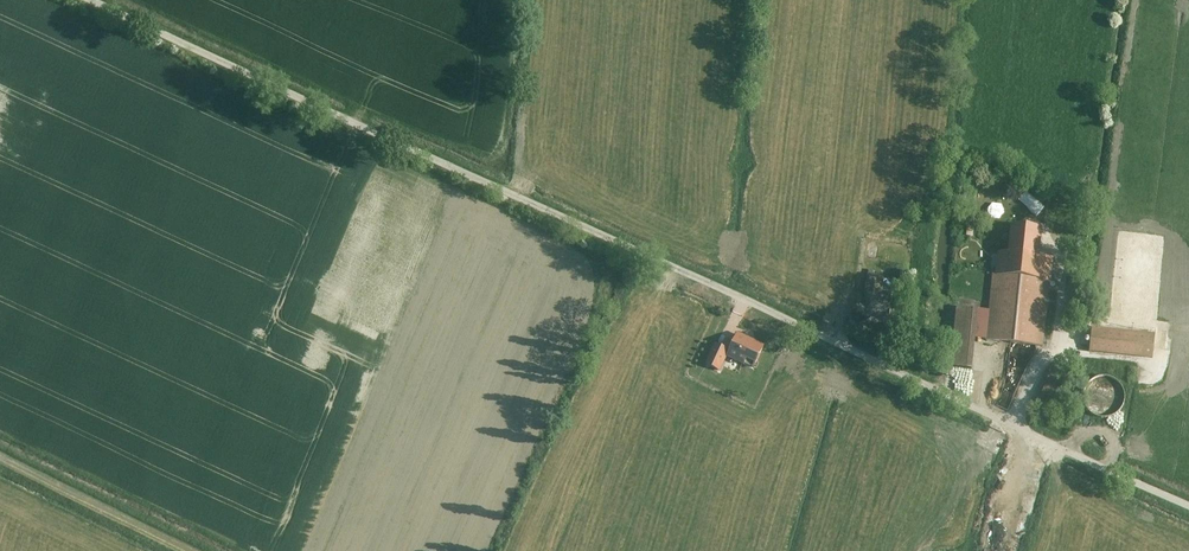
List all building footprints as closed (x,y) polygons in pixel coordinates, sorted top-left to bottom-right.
[(993,272),(986,340),(1044,345),(1052,258),(1040,257),(1042,230),(1013,227),(1011,254),(1000,253),(998,273),(993,272)] [(979,309),(956,307),(952,368),(975,369),(979,309)] [(1156,333),(1093,327),(1091,351),(1154,357),(1156,333)] [(766,343),(738,332),(728,356),(756,368),(766,343)] [(720,369),(728,348),(714,343),(706,364),(720,369)] [(1063,402),(1066,369),(1050,367),(1047,401),(1063,402)] [(1109,417),(1116,415),(1121,410),(1125,405),(1127,398),(1126,391),(1124,385),(1119,380),(1113,377),(1106,376),(1100,377),(1093,380),(1089,385),(1086,391),(1085,398),(1087,405),(1091,410),(1096,415),(1103,417),(1109,417)]
